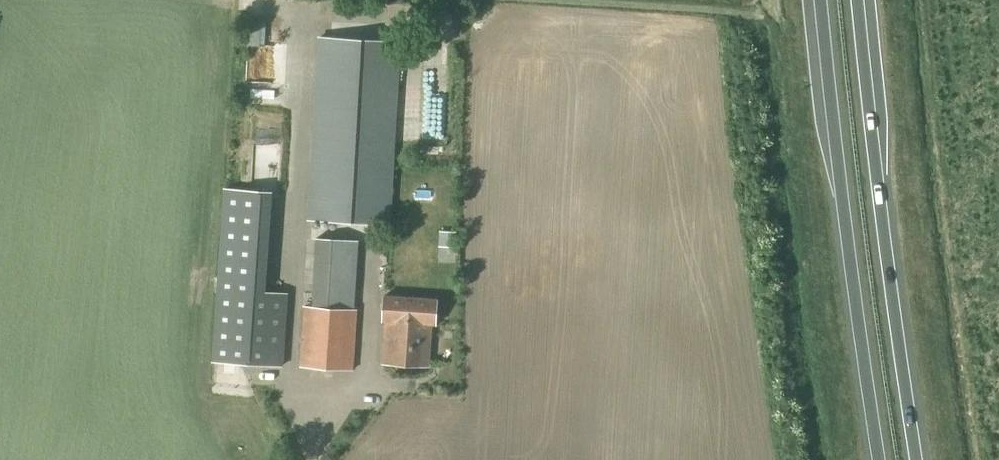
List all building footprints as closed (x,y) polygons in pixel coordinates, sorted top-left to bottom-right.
[(390,225),(401,40),(316,36),(305,220),(390,225)] [(261,81),(288,83),(290,47),(263,46),(261,81)] [(216,288),(211,362),(284,367),(289,293),(261,291),(269,172),(225,169),(216,288)] [(354,309),(358,240),(315,237),(311,306),(303,305),(300,367),(354,371),(358,309),(354,309)] [(437,325),(438,299),(384,295),(382,322),(386,322),(383,364),(427,367),(430,325),(437,325)]
